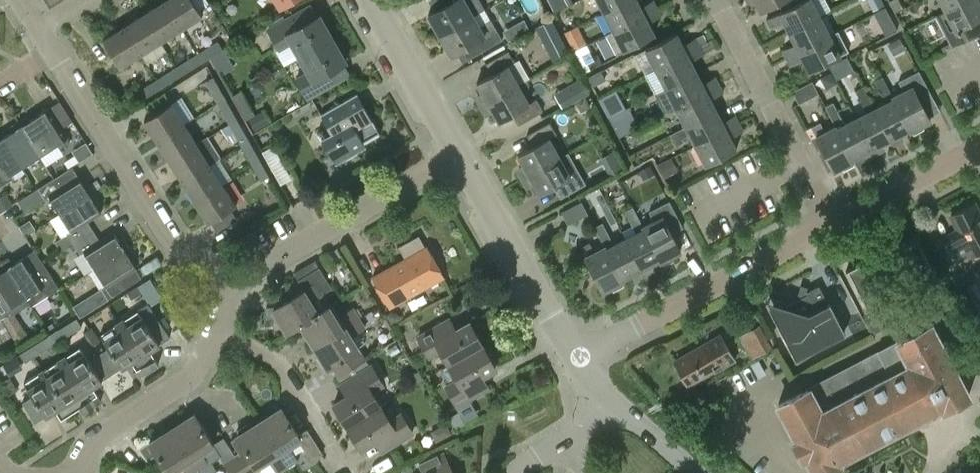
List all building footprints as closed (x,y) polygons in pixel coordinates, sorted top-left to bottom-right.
[(162,1),(179,28),(200,15),(197,10),(208,3),(206,0),(164,0),(162,1)] [(427,15),(438,33),(472,15),(483,8),(479,0),(451,0),(451,1),(435,11),(427,15)] [(538,4),(536,0),(520,0),(524,7),(502,19),(505,24),(538,4)] [(554,11),(567,5),(565,0),(548,0),(554,11)] [(603,13),(627,0),(596,0),(603,13)] [(637,0),(627,0),(603,13),(613,32),(657,9),(653,0),(652,0),(640,6),(637,0)] [(747,4),(753,1),(759,12),(782,0),(745,0),(747,4)] [(789,34),(820,18),(811,0),(802,0),(778,12),(778,13),(766,19),(770,28),(783,22),(789,34)] [(873,9),(882,4),(880,0),(868,0),(873,9)] [(889,1),(894,11),(902,7),(899,0),(891,0),(889,1)] [(945,12),(936,17),(951,46),(979,32),(979,20),(979,18),(979,0),(968,0),(945,12)] [(945,12),(968,0),(939,0),(945,12)] [(162,1),(142,14),(159,41),(179,28),(162,1)] [(661,17),(657,9),(613,32),(606,36),(616,55),(655,35),(649,23),(661,17)] [(299,57),(332,39),(319,15),(302,24),(295,10),(266,26),(279,51),(292,44),(299,57)] [(142,14),(122,26),(139,53),(159,41),(142,14)] [(472,15),(438,33),(450,55),(457,51),(474,41),(481,52),(502,40),(499,35),(489,19),(478,25),(472,15)] [(830,36),(820,18),(789,34),(794,43),(782,50),(786,59),(830,36)] [(549,20),(535,27),(553,61),(567,54),(549,20)] [(892,21),(882,27),(886,35),(896,30),(892,21)] [(240,25),(229,32),(235,41),(246,34),(240,25)] [(577,25),(564,32),(564,33),(573,50),(586,43),(577,25)] [(119,66),(139,53),(122,26),(102,40),(119,66)] [(644,49),(655,69),(699,46),(694,38),(682,44),(676,32),(644,49)] [(830,36),(786,59),(790,66),(802,60),(809,72),(848,52),(838,32),(830,36)] [(703,33),(694,38),(699,46),(707,42),(703,33)] [(899,37),(888,43),(893,54),(905,48),(899,37)] [(344,61),(332,39),(299,57),(305,69),(293,76),(307,100),(336,84),(328,70),(344,61)] [(644,75),(654,93),(665,88),(696,71),(691,61),(716,48),(712,39),(707,42),(699,46),(655,69),(644,75)] [(195,53),(201,62),(222,49),(216,40),(195,53)] [(586,43),(573,50),(585,72),(602,62),(600,58),(595,60),(586,43)] [(223,49),(210,57),(220,75),(234,67),(223,49)] [(491,73),(475,82),(481,92),(481,93),(480,97),(478,98),(482,105),(526,80),(526,79),(527,75),(519,62),(517,61),(515,63),(508,51),(485,64),(491,73)] [(195,53),(175,66),(181,75),(201,62),(195,53)] [(846,56),(834,62),(840,75),(852,68),(846,56)] [(181,75),(175,66),(155,79),(161,87),(181,75)] [(892,96),(910,131),(930,121),(921,103),(932,97),(918,70),(897,81),(902,91),(892,96)] [(601,71),(588,78),(592,87),(606,80),(601,71)] [(702,82),(696,71),(665,88),(654,93),(664,113),(675,108),(719,85),(714,76),(702,82)] [(830,72),(820,77),(826,88),(836,82),(830,72)] [(204,81),(216,103),(225,97),(213,76),(204,81)] [(885,103),(874,108),(891,141),(893,146),(900,142),(899,139),(900,136),(910,131),(892,96),(882,76),(873,81),(885,103)] [(580,78),(554,93),(562,107),(588,93),(580,78)] [(140,101),(161,87),(155,79),(134,92),(140,101)] [(526,80),(482,105),(486,112),(489,111),(492,112),(498,122),(513,113),(520,124),(542,111),(536,100),(530,103),(524,93),(527,90),(528,83),(526,80)] [(819,93),(812,80),(792,91),(798,104),(819,93)] [(675,108),(685,127),(717,111),(711,99),(723,93),(719,85),(675,108)] [(866,112),(855,118),(874,155),(881,152),(880,149),(881,145),(891,141),(874,108),(863,86),(854,90),(866,112)] [(357,153),(354,148),(378,134),(355,94),(320,114),(334,139),(323,145),(334,165),(357,153)] [(225,97),(216,103),(228,124),(236,118),(225,97)] [(585,97),(576,102),(581,111),(590,106),(585,97)] [(825,106),(835,126),(853,161),(854,161),(853,159),(861,155),(865,156),(867,159),(874,155),(855,118),(844,123),(833,102),(825,106)] [(183,124),(170,103),(144,120),(157,140),(183,124)] [(628,107),(609,117),(619,136),(638,126),(628,107)] [(16,121),(38,156),(56,145),(58,148),(70,141),(49,108),(26,122),(23,117),(16,121)] [(685,127),(670,134),(676,145),(684,141),(682,138),(689,135),(695,147),(739,124),(734,114),(722,121),(717,111),(685,127)] [(228,124),(240,145),(248,139),(236,118),(228,124)] [(14,130),(3,137),(21,166),(38,156),(16,121),(11,125),(14,130)] [(833,171),(853,161),(835,126),(824,131),(820,122),(810,127),(815,136),(833,171)] [(519,171),(523,178),(560,158),(549,138),(556,134),(549,123),(527,135),(533,147),(517,156),(523,166),(522,170),(519,171)] [(196,144),(183,124),(157,140),(170,160),(196,144)] [(743,131),(739,124),(695,147),(705,166),(737,150),(730,138),(743,131)] [(21,166),(3,137),(0,132),(0,186),(14,177),(11,173),(21,166)] [(248,139),(240,145),(251,165),(260,160),(248,139)] [(209,164),(196,144),(170,160),(182,181),(209,164)] [(262,151),(280,185),(291,179),(272,145),(262,151)] [(75,155),(66,161),(69,166),(78,160),(75,155)] [(560,158),(523,178),(527,185),(530,184),(534,185),(539,194),(554,185),(561,196),(583,183),(577,172),(570,176),(560,158)] [(671,158),(657,165),(664,178),(677,170),(671,158)] [(268,175),(260,160),(251,165),(260,180),(268,175)] [(619,161),(607,168),(611,174),(623,167),(619,161)] [(221,185),(209,164),(182,181),(195,201),(221,185)] [(651,166),(640,172),(645,181),(656,175),(651,166)] [(71,167),(38,188),(44,197),(48,195),(59,213),(93,191),(89,185),(85,187),(77,176),(71,167)] [(234,205),(221,185),(195,201),(208,222),(210,220),(216,230),(236,218),(230,208),(234,205)] [(44,197),(38,188),(18,201),(24,210),(44,197)] [(93,191),(59,213),(71,230),(71,231),(87,221),(101,212),(93,200),(97,197),(93,191)] [(0,198),(0,212),(12,204),(6,194),(0,198)] [(581,201),(562,211),(568,223),(587,213),(581,201)] [(934,239),(949,267),(970,255),(970,257),(979,251),(979,211),(975,201),(948,215),(955,228),(934,239)] [(643,229),(659,260),(660,259),(661,261),(680,251),(668,227),(679,221),(669,202),(648,212),(653,221),(642,226),(643,229)] [(635,232),(623,239),(641,276),(648,272),(647,269),(648,265),(659,260),(643,229),(642,227),(632,207),(624,211),(635,232)] [(29,220),(20,226),(25,233),(34,228),(29,220)] [(62,237),(56,241),(61,250),(73,243),(93,230),(87,221),(71,231),(71,230),(67,233),(62,237)] [(594,227),(604,246),(623,282),(623,281),(622,279),(629,275),(632,277),(634,279),(641,276),(623,239),(614,244),(602,222),(594,227)] [(95,267),(128,246),(124,240),(120,242),(113,230),(99,239),(93,230),(73,243),(79,252),(83,249),(95,267)] [(406,257),(372,276),(388,306),(444,275),(427,245),(425,246),(418,234),(399,245),(406,257)] [(872,315),(891,304),(878,280),(904,266),(914,285),(933,275),(934,276),(936,275),(915,236),(916,236),(915,234),(845,271),(846,273),(847,272),(871,317),(872,316),(872,315)] [(603,292),(623,282),(604,246),(594,252),(589,242),(580,247),(603,292)] [(72,244),(67,247),(70,252),(75,248),(72,244)] [(132,252),(128,246),(95,267),(107,286),(103,288),(109,298),(142,277),(135,267),(136,267),(128,255),(132,252)] [(3,263),(29,303),(30,306),(58,287),(34,250),(12,264),(10,259),(3,263)] [(0,271),(0,318),(10,311),(12,314),(29,303),(3,263),(0,265),(0,271)] [(285,331),(300,322),(315,313),(308,300),(329,287),(317,268),(297,280),(303,290),(271,308),(285,331)] [(956,273),(951,276),(957,286),(964,282),(960,274),(956,273)] [(141,292),(137,285),(127,291),(132,298),(141,292)] [(837,322),(839,318),(834,316),(819,285),(807,291),(799,288),(796,299),(786,305),(785,302),(765,295),(797,358),(843,334),(837,322)] [(960,290),(979,326),(979,303),(970,285),(960,290)] [(957,297),(946,303),(951,313),(962,307),(957,297)] [(84,299),(73,305),(80,316),(91,310),(84,299)] [(148,302),(118,321),(148,369),(157,363),(148,349),(169,336),(148,302)] [(330,305),(315,313),(300,322),(313,344),(358,318),(352,308),(337,317),(330,305)] [(872,334),(886,326),(881,316),(867,324),(872,334)] [(1,341),(11,335),(0,318),(0,339),(1,341)] [(19,353),(24,362),(82,326),(76,318),(19,353)] [(363,328),(358,318),(313,344),(326,367),(330,365),(336,373),(350,365),(345,356),(357,349),(356,347),(364,342),(357,331),(363,328)] [(448,364),(482,345),(469,322),(455,330),(449,319),(417,336),(429,357),(440,351),(448,364)] [(107,346),(97,352),(111,374),(130,362),(139,375),(148,369),(118,321),(99,333),(107,346)] [(760,324),(740,335),(752,357),(772,346),(760,324)] [(878,351),(827,377),(781,400),(777,402),(794,437),(789,439),(799,459),(805,457),(813,472),(819,472),(838,463),(836,460),(863,446),(914,420),(940,407),(941,409),(959,400),(966,397),(929,325),(878,351)] [(688,384),(712,370),(713,374),(736,361),(721,334),(702,346),(675,361),(688,384)] [(80,345),(60,358),(91,406),(100,400),(91,386),(111,374),(97,352),(88,357),(80,345)] [(496,369),(482,345),(448,364),(456,379),(445,385),(456,406),(488,388),(481,377),(496,369)] [(43,370),(64,403),(73,398),(82,412),(91,406),(60,358),(43,370)] [(333,402),(347,425),(379,405),(370,391),(381,384),(369,365),(346,379),(353,390),(333,402)] [(70,412),(64,403),(43,370),(24,382),(32,395),(22,401),(34,421),(54,409),(60,418),(70,412)] [(418,371),(410,376),(415,383),(423,378),(418,371)] [(10,376),(1,381),(10,395),(18,389),(10,376)] [(387,419),(379,405),(347,425),(361,447),(380,435),(387,446),(410,432),(398,412),(387,419)] [(257,422),(286,467),(295,461),(286,447),(298,440),(311,460),(321,453),(306,429),(297,435),(280,408),(257,422)] [(199,472),(213,472),(217,470),(212,462),(220,456),(193,415),(171,429),(199,472)] [(233,455),(245,472),(257,472),(258,472),(255,467),(268,459),(276,472),(286,467),(257,422),(230,440),(238,451),(233,455)] [(446,423),(431,431),(436,440),(451,433),(446,423)] [(149,443),(169,472),(182,464),(187,472),(198,472),(199,472),(171,429),(149,443)] [(233,455),(223,461),(231,472),(245,472),(233,455)] [(447,462),(424,472),(452,472),(447,462)]
